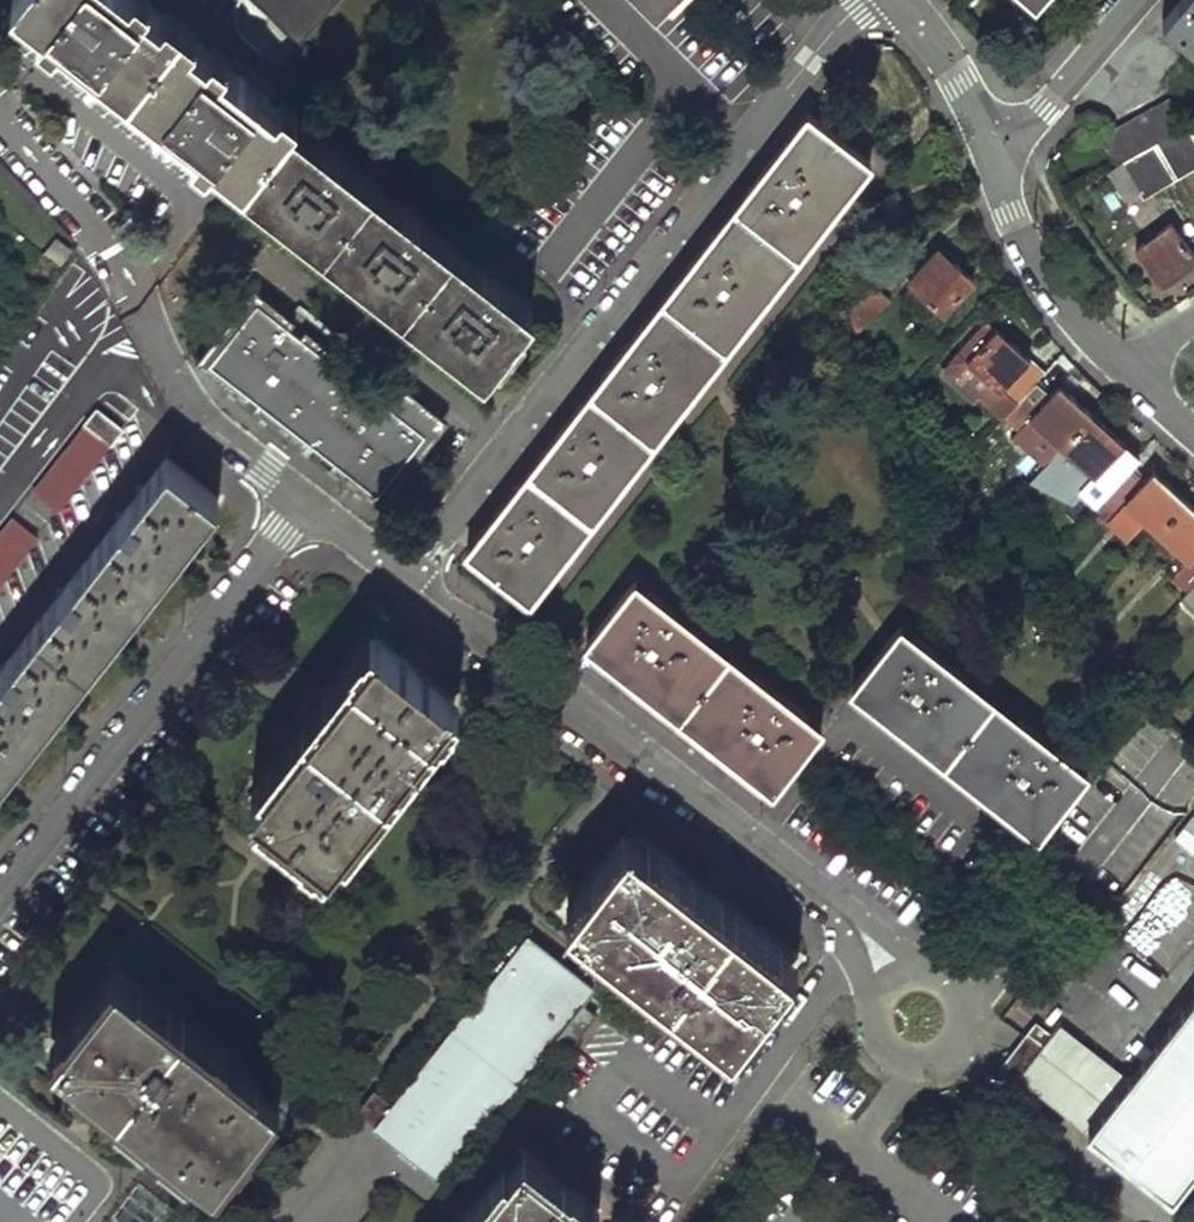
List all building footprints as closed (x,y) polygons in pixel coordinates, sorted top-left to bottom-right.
[(22,5),(38,18),(52,0),(26,0),(22,5)] [(228,166),(275,107),(137,0),(52,0),(38,18),(228,166)] [(303,49),(345,0),(249,0),(303,49)] [(653,15),(668,0),(638,0),(653,15)] [(1162,21),(1193,48),(1193,0),(1180,0),(1162,21)] [(1169,96),(1099,135),(1114,167),(1122,162),(1153,145),(1187,127),(1169,96)] [(275,107),(228,166),(242,177),(290,118),(275,107)] [(290,118),(242,177),(245,180),(486,367),(532,306),(295,122),(290,118)] [(806,119),(464,558),(528,608),(869,169),(806,119)] [(1187,127),(1153,145),(1173,179),(1193,167),(1189,159),(1193,156),(1193,123),(1187,127)] [(1122,162),(1138,190),(1149,182),(1155,190),(1173,179),(1153,145),(1122,162)] [(1105,171),(1122,200),(1138,190),(1122,162),(1114,167),(1105,171)] [(1138,190),(1143,198),(1155,190),(1149,182),(1138,190)] [(1161,285),(1186,265),(1193,259),(1193,255),(1169,221),(1133,249),(1161,285)] [(941,248),(908,282),(943,315),(974,282),(941,248)] [(875,282),(833,323),(847,343),(892,301),(875,282)] [(382,496),(429,436),(388,403),(257,300),(210,362),(259,400),(382,496)] [(967,364),(957,374),(978,393),(974,397),(1001,421),(1005,417),(1035,384),(1021,371),(1029,362),(994,330),(965,362),(967,364)] [(1030,421),(1060,449),(1090,417),(1059,390),(1051,398),(1035,384),(1005,417),(1020,432),(1030,421)] [(388,403),(429,436),(443,418),(401,386),(388,403)] [(84,424),(86,426),(110,444),(124,427),(97,406),(84,424)] [(1121,446),(1090,417),(1060,449),(1052,458),(1101,502),(1130,469),(1113,455),(1121,446)] [(110,444),(86,426),(36,491),(60,510),(110,444)] [(1101,502),(1092,511),(1128,543),(1144,525),(1156,535),(1186,502),(1154,474),(1146,483),(1130,469),(1101,502)] [(0,679),(0,786),(215,515),(160,475),(0,679)] [(957,501),(971,515),(981,505),(966,493),(957,501)] [(1187,562),(1171,580),(1188,595),(1193,588),(1193,509),(1186,502),(1156,535),(1187,562)] [(0,536),(0,585),(37,538),(13,519),(0,536)] [(989,550),(1001,560),(1009,551),(997,540),(989,550)] [(582,649),(768,796),(818,733),(633,586),(582,649)] [(850,697),(1039,844),(1088,780),(899,634),(850,697)] [(310,739),(249,819),(327,878),(448,720),(370,661),(310,739)] [(627,857),(564,937),(733,1067),(794,989),(627,857)] [(522,934),(389,1108),(374,1127),(372,1130),(422,1169),(438,1181),(550,1035),(566,1047),(592,1013),(577,1001),(589,986),(522,934)] [(108,1094),(217,1179),(280,1099),(114,970),(52,1050),(108,1094)] [(1043,1054),(1017,1087),(1125,1168),(1193,1078),(1193,1009),(1135,1085),(1060,1031),(1043,1054)] [(1017,1087),(1043,1054),(1028,1043),(1003,1076),(1017,1087)] [(1125,1168),(1174,1205),(1193,1180),(1193,1078),(1125,1168)] [(354,1111),(374,1127),(389,1108),(368,1092),(354,1111)] [(478,1221),(577,1221),(515,1174),(478,1221)]
